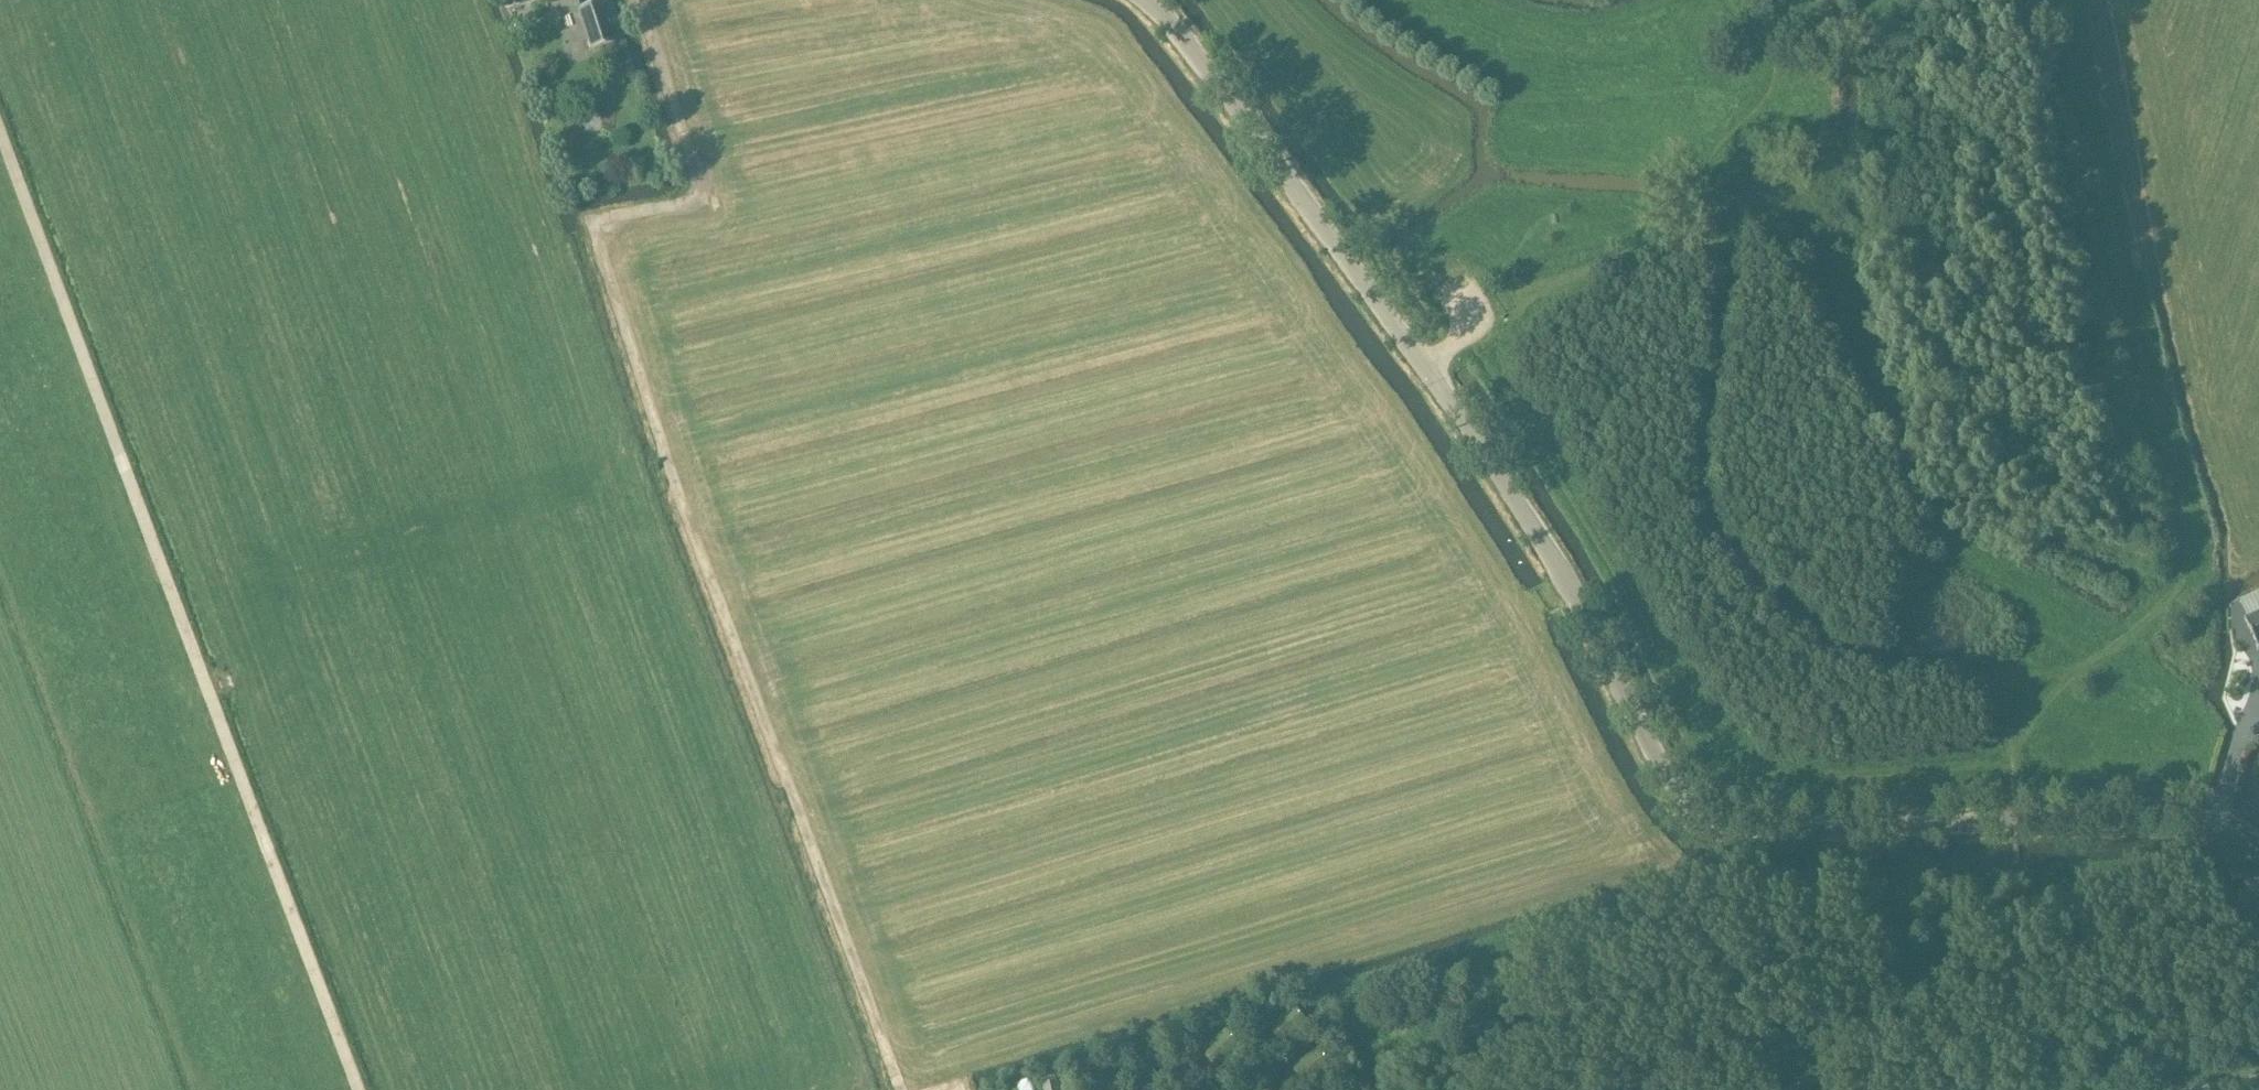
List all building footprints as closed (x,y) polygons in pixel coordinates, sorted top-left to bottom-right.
[(578,9),(592,51),(613,44),(600,2),(578,9)] [(2258,647),(2258,613),(2246,619),(2258,647)] [(1156,1071),(1143,1072),(1144,1088),(1156,1088),(1156,1071)]
